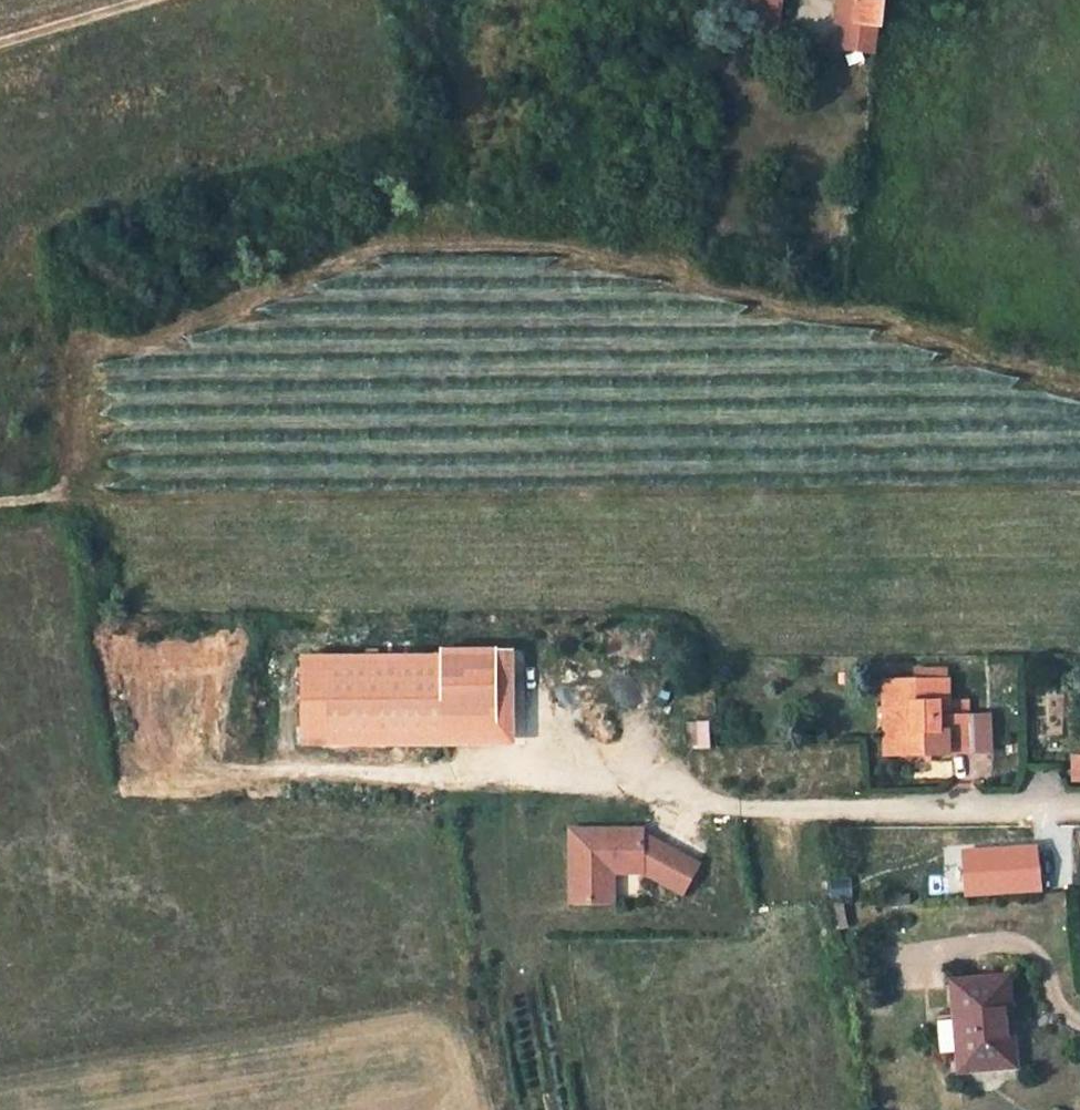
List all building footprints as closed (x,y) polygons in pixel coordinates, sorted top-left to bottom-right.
[(742,9),(775,14),(777,0),(743,0),(742,9)] [(877,27),(882,27),(885,0),(839,0),(837,21),(877,27)] [(843,49),(874,54),(877,27),(837,21),(835,34),(843,49)] [(497,651),(329,654),(330,750),(444,748),(443,726),(498,725),(497,651)] [(330,750),(329,654),(303,654),(305,751),(330,750)] [(948,680),(886,682),(886,703),(896,703),(898,742),(927,742),(927,754),(928,762),(933,762),(932,754),(972,753),(970,715),(966,715),(965,701),(949,701),(948,680)] [(888,755),(927,754),(927,742),(898,742),(896,703),(886,703),(888,755)] [(1070,781),(1079,781),(1079,753),(1070,753),(1070,781)] [(574,902),(616,901),(616,872),(616,864),(646,864),(646,872),(685,893),(701,864),(651,836),(651,842),(645,842),(646,833),(645,830),(573,831),(574,902)] [(616,864),(616,872),(646,872),(646,864),(616,864)] [(892,905),(912,902),(910,896),(891,897),(892,905)] [(1009,978),(956,983),(963,1071),(1013,1066),(1009,1018),(1013,1018),(1009,978)]
